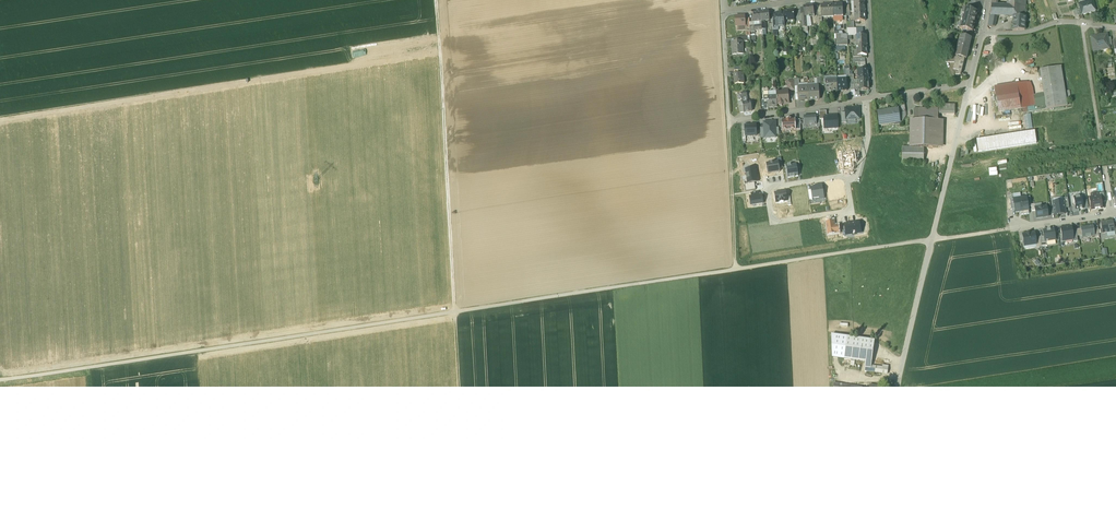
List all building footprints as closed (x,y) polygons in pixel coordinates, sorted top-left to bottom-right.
[(1085,3),(1079,5),(1080,9),(1082,14),(1082,15),(1096,11),(1093,0),(1085,2),(1085,3)] [(864,1),(854,2),(855,11),(865,11),(864,1)] [(1009,6),(1005,5),(996,5),(992,5),(990,15),(998,15),(1005,16),(1013,16),(1014,16),(1014,6),(1014,3),(1009,3),(1009,6)] [(813,5),(803,6),(803,7),(804,14),(805,16),(807,16),(813,15),(813,16),(815,16),(813,5)] [(833,5),(821,6),(821,17),(817,17),(817,19),(822,18),(822,17),(833,17),(833,5)] [(843,5),(833,5),(833,17),(843,17),(843,5)] [(977,12),(964,9),(960,28),(967,29),(972,31),(973,30),(972,30),(974,22),(975,22),(974,22),(975,20),(975,19),(977,13),(977,12)] [(769,11),(761,12),(762,21),(769,20),(769,11)] [(794,11),(784,12),(784,21),(794,20),(794,11)] [(865,11),(855,11),(855,21),(865,21),(865,11)] [(761,12),(753,13),(753,17),(752,17),(752,19),(754,19),(754,22),(759,21),(762,21),(761,12)] [(784,13),(777,13),(775,15),(776,21),(776,27),(778,27),(785,26),(784,13)] [(998,15),(990,15),(989,15),(987,26),(993,26),(995,26),(998,15)] [(735,16),(735,26),(746,25),(745,16),(735,16)] [(1014,16),(1013,16),(1013,31),(1025,30),(1026,17),(1019,16),(1014,16)] [(866,35),(856,36),(857,45),(866,45),(866,35)] [(971,38),(961,35),(955,56),(956,56),(965,58),(966,59),(971,38)] [(1100,36),(1099,37),(1096,37),(1096,36),(1091,37),(1092,44),(1094,51),(1103,50),(1103,47),(1109,46),(1109,45),(1108,38),(1107,35),(1103,36),(1102,35),(1100,36)] [(842,37),(836,37),(836,39),(836,46),(847,45),(847,37),(842,37)] [(738,41),(732,42),(732,54),(743,53),(743,41),(738,41)] [(866,45),(857,45),(857,55),(867,55),(866,45)] [(965,58),(956,56),(955,62),(953,71),(958,72),(958,73),(959,74),(960,74),(961,74),(961,73),(965,58)] [(1061,66),(1040,70),(1044,94),(1047,109),(1068,105),(1061,66)] [(868,69),(858,70),(859,80),(868,79),(868,69)] [(743,73),(734,74),(735,84),(739,83),(739,84),(744,83),(743,73)] [(847,79),(837,79),(837,80),(837,91),(843,91),(843,90),(847,90),(847,79)] [(868,79),(859,80),(859,90),(869,89),(868,79)] [(837,80),(826,80),(826,91),(837,91),(837,80)] [(1027,82),(1017,83),(1019,94),(1021,109),(1028,108),(1035,106),(1034,96),(1032,85),(1027,82)] [(1017,83),(995,87),(996,98),(1019,94),(1017,83)] [(808,87),(798,88),(799,101),(809,100),(808,87)] [(817,87),(808,87),(809,100),(819,100),(818,88),(817,88),(817,87)] [(776,91),(768,92),(769,101),(767,101),(768,107),(777,107),(777,104),(776,92),(776,91)] [(788,93),(783,93),(782,91),(776,92),(777,104),(779,104),(780,105),(782,105),(783,104),(787,104),(788,102),(788,93)] [(1019,94),(996,98),(999,112),(1021,109),(1019,94)] [(1034,96),(1035,106),(1028,108),(1028,112),(1047,109),(1044,94),(1034,96)] [(750,101),(742,103),(743,106),(744,112),(752,111),(750,101)] [(905,104),(897,105),(898,109),(898,108),(899,112),(906,111),(905,104)] [(955,104),(934,104),(934,109),(914,108),(914,119),(911,119),(910,146),(902,146),(902,162),(924,162),(924,146),(938,147),(938,113),(955,114),(955,104)] [(846,113),(846,119),(860,119),(859,108),(846,108),(846,113)] [(898,109),(889,110),(889,112),(878,113),(879,123),(891,122),(891,120),(900,119),(899,112),(898,108),(898,109)] [(804,125),(817,125),(816,116),(816,115),(804,116),(804,125)] [(824,128),(839,128),(838,115),(827,116),(823,116),(824,119),(824,128)] [(786,119),(782,120),(782,130),(796,129),(796,120),(795,119),(791,119),(791,118),(786,119)] [(765,137),(776,137),(776,135),(776,129),(775,122),(764,122),(764,129),(765,137)] [(756,125),(745,125),(745,131),(745,135),(757,135),(756,125)] [(1035,131),(977,139),(978,151),(1037,143),(1035,131)] [(778,161),(766,163),(768,173),(780,171),(779,168),(778,161)] [(786,165),(788,177),(799,175),(797,169),(797,163),(786,165)] [(745,169),(747,183),(754,182),(758,182),(755,167),(745,169)] [(756,189),(754,182),(747,183),(745,184),(746,191),(756,189)] [(819,186),(811,187),(811,189),(812,198),(819,196),(819,199),(824,198),(822,184),(818,185),(819,186)] [(787,195),(786,191),(774,193),(776,202),(780,202),(784,202),(784,201),(787,200),(787,195)] [(762,194),(758,195),(752,196),(750,196),(751,204),(763,202),(762,194)] [(1082,196),(1074,198),(1075,207),(1076,210),(1079,210),(1084,209),(1083,199),(1082,196)] [(1099,197),(1090,198),(1092,210),(1103,208),(1102,203),(1101,196),(1099,197)] [(1022,215),(1029,214),(1028,207),(1027,197),(1014,199),(1015,209),(1016,212),(1021,211),(1022,215)] [(1063,201),(1053,203),(1055,215),(1065,214),(1064,209),(1063,201)] [(1036,211),(1037,218),(1048,216),(1047,206),(1035,208),(1036,211)] [(833,221),(826,222),(828,234),(839,232),(838,225),(834,226),(833,221)] [(844,223),(846,235),(861,232),(859,221),(844,223)] [(1113,221),(1101,222),(1102,233),(1115,231),(1114,226),(1113,221)] [(1072,226),(1061,228),(1063,241),(1074,240),(1073,232),(1072,226)] [(1093,226),(1081,228),(1081,229),(1082,237),(1082,238),(1095,236),(1093,227),(1093,226)] [(1054,229),(1043,231),(1044,236),(1045,241),(1047,241),(1056,240),(1054,229)] [(1035,232),(1023,234),(1024,245),(1036,244),(1035,238),(1035,232)] [(865,371),(871,372),(871,366),(875,341),(832,335),(832,358),(844,359),(866,362),(865,371)] [(871,372),(888,374),(889,366),(883,365),(882,367),(871,366),(871,372)] [(834,391),(851,394),(852,386),(834,383),(834,391)] [(873,394),(879,395),(880,387),(870,385),(869,390),(873,391),(873,394)] [(863,387),(852,386),(851,394),(861,395),(862,389),(863,387)] [(869,390),(862,389),(861,401),(871,402),(873,394),(873,391),(869,390)]
